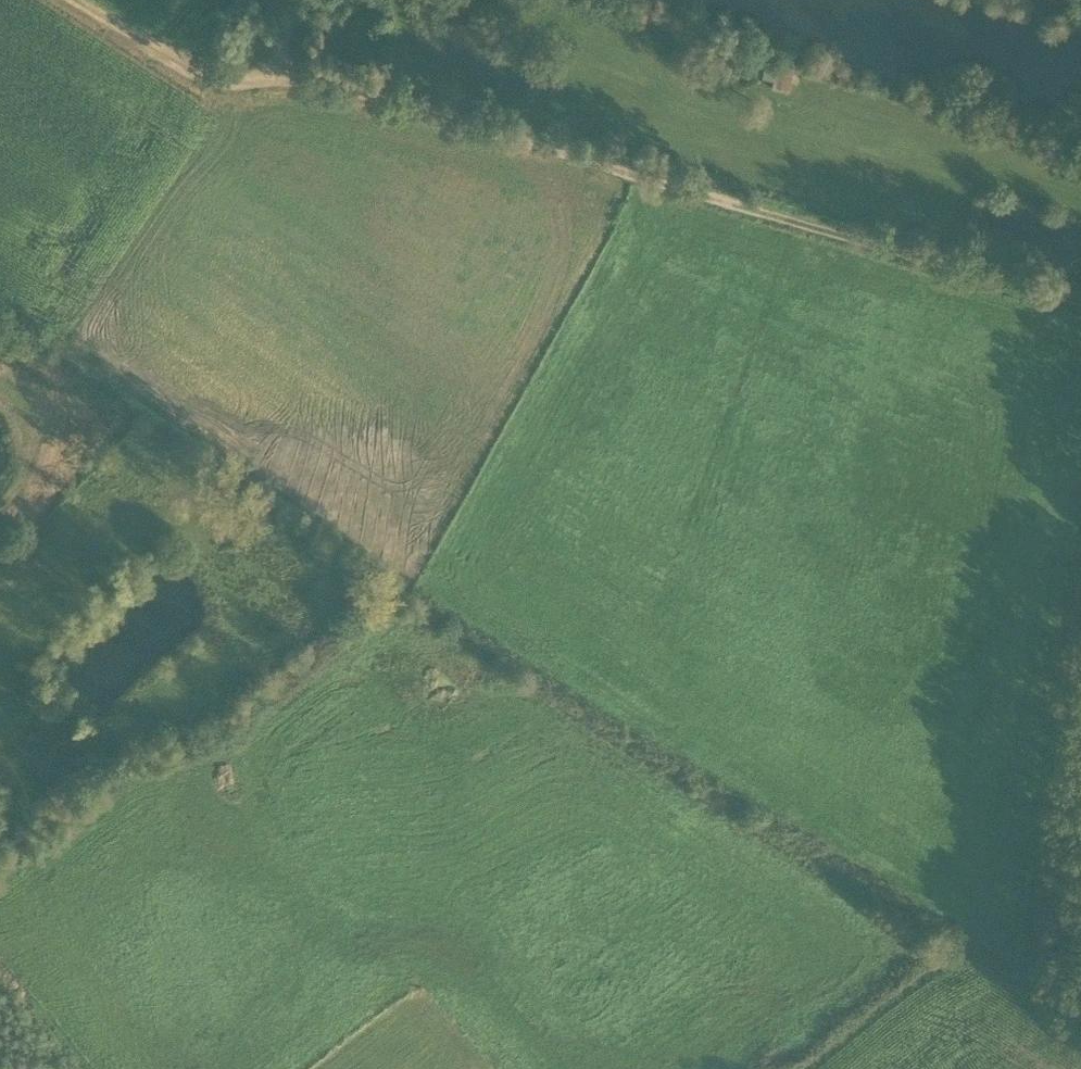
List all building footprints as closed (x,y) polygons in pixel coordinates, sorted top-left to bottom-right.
[(762,79),(773,81),(772,89),(789,92),(795,65),(766,60),(762,79)]
